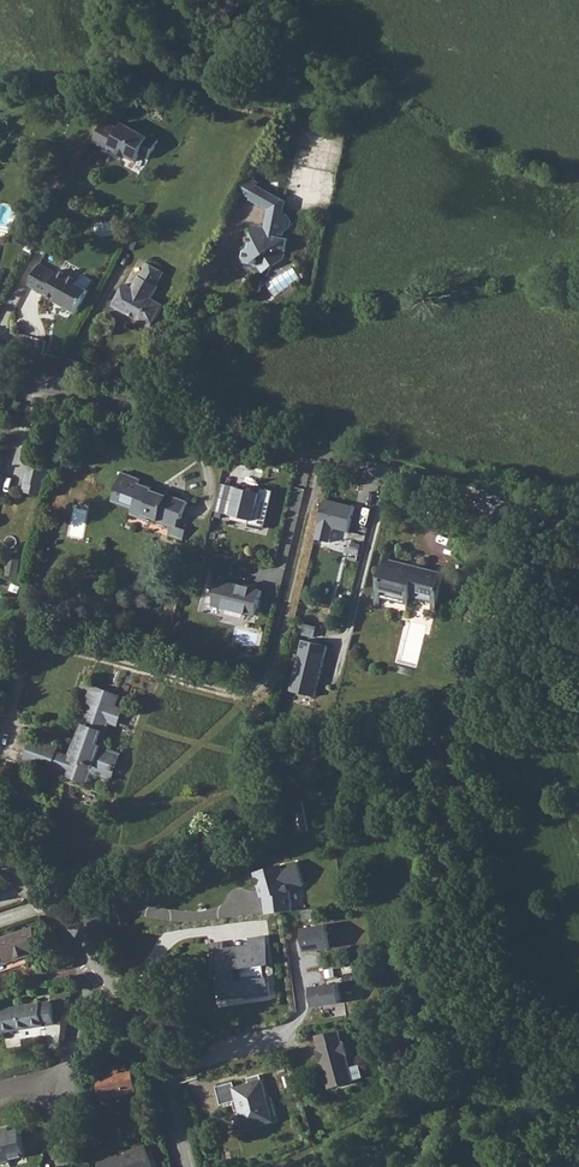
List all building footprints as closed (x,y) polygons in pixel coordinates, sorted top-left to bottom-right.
[(122,122),(107,114),(96,135),(110,143),(112,140),(120,145),(119,146),(129,151),(130,150),(138,155),(143,147),(152,152),(161,134),(143,124),(142,126),(125,117),(122,122)] [(257,186),(248,202),(265,212),(262,229),(261,235),(249,233),(246,250),(241,252),(240,260),(243,265),(257,268),(262,264),(273,267),(283,260),(284,249),(286,242),(285,239),(281,239),(283,232),(287,228),(288,220),(283,214),(280,214),(281,201),(257,186)] [(88,288),(75,281),(77,278),(59,268),(56,272),(40,262),(28,284),(45,293),(46,292),(61,300),(60,304),(76,312),(88,288)] [(127,284),(116,304),(154,325),(166,304),(154,297),(161,285),(160,283),(165,270),(151,263),(144,274),(142,274),(135,288),(127,284)] [(29,465),(23,491),(42,495),(48,470),(29,465)] [(122,472),(112,500),(133,508),(131,513),(149,520),(150,518),(171,526),(168,535),(182,540),(186,530),(175,526),(178,518),(181,519),(188,502),(167,494),(166,495),(151,489),(150,491),(143,488),(144,485),(139,483),(140,479),(122,472)] [(263,494),(238,486),(231,516),(267,525),(275,489),(265,488),(263,494)] [(301,514),(306,488),(293,486),(289,512),(301,514)] [(317,538),(332,541),(335,528),(351,531),(357,506),(327,498),(317,538)] [(335,529),(332,544),(343,547),(347,532),(335,529)] [(219,551),(212,569),(230,576),(237,559),(219,551)] [(9,556),(5,574),(17,576),(21,559),(9,556)] [(380,595),(381,595),(410,602),(411,595),(432,600),(437,601),(444,574),(389,561),(388,561),(380,595)] [(220,579),(215,604),(258,614),(264,588),(220,579)] [(303,638),(291,688),(318,695),(330,645),(303,638)] [(33,738),(25,759),(50,767),(51,765),(65,770),(68,771),(67,774),(87,781),(91,771),(111,778),(119,754),(100,747),(109,721),(116,724),(122,709),(115,706),(118,696),(88,685),(83,698),(89,700),(76,738),(77,739),(82,741),(79,748),(76,746),(72,757),(70,757),(56,752),(53,750),(55,746),(33,738)] [(283,865),(256,872),(260,888),(262,887),(265,896),(267,914),(293,911),(291,893),(290,889),(304,885),(298,862),(283,866),(283,865)] [(329,924),(305,927),(307,952),(334,948),(329,924)] [(4,955),(7,961),(7,962),(40,950),(32,927),(0,938),(0,957),(4,955)] [(264,965),(271,964),(267,937),(249,939),(250,946),(244,946),(233,948),(234,956),(225,957),(225,949),(212,955),(215,977),(218,976),(220,998),(257,993),(257,995),(263,994),(271,993),(269,977),(265,977),(264,965)] [(224,943),(211,944),(212,955),(225,949),(224,943)] [(339,983),(312,986),(315,1006),(342,1003),(339,983)] [(0,1010),(0,1016),(3,1031),(55,1023),(51,1002),(0,1010)] [(339,1032),(315,1036),(319,1050),(316,1051),(320,1063),(321,1063),(325,1076),(328,1075),(332,1089),(354,1081),(346,1055),(348,1054),(344,1042),(342,1042),(339,1032)] [(103,1075),(99,1076),(104,1098),(137,1091),(132,1069),(123,1071),(103,1075)] [(230,1084),(218,1087),(225,1105),(231,1103),(235,1102),(237,1111),(242,1130),(264,1124),(263,1121),(273,1119),(268,1099),(264,1100),(258,1077),(245,1080),(247,1087),(243,1088),(242,1087),(232,1090),(230,1084)] [(218,1087),(214,1088),(218,1107),(225,1105),(218,1087)] [(88,1126),(82,1162),(92,1163),(94,1145),(102,1146),(105,1129),(88,1126)] [(27,1156),(21,1130),(11,1132),(10,1128),(3,1129),(4,1133),(0,1134),(0,1162),(27,1156)] [(98,1161),(100,1166),(148,1166),(140,1145),(98,1161)]
